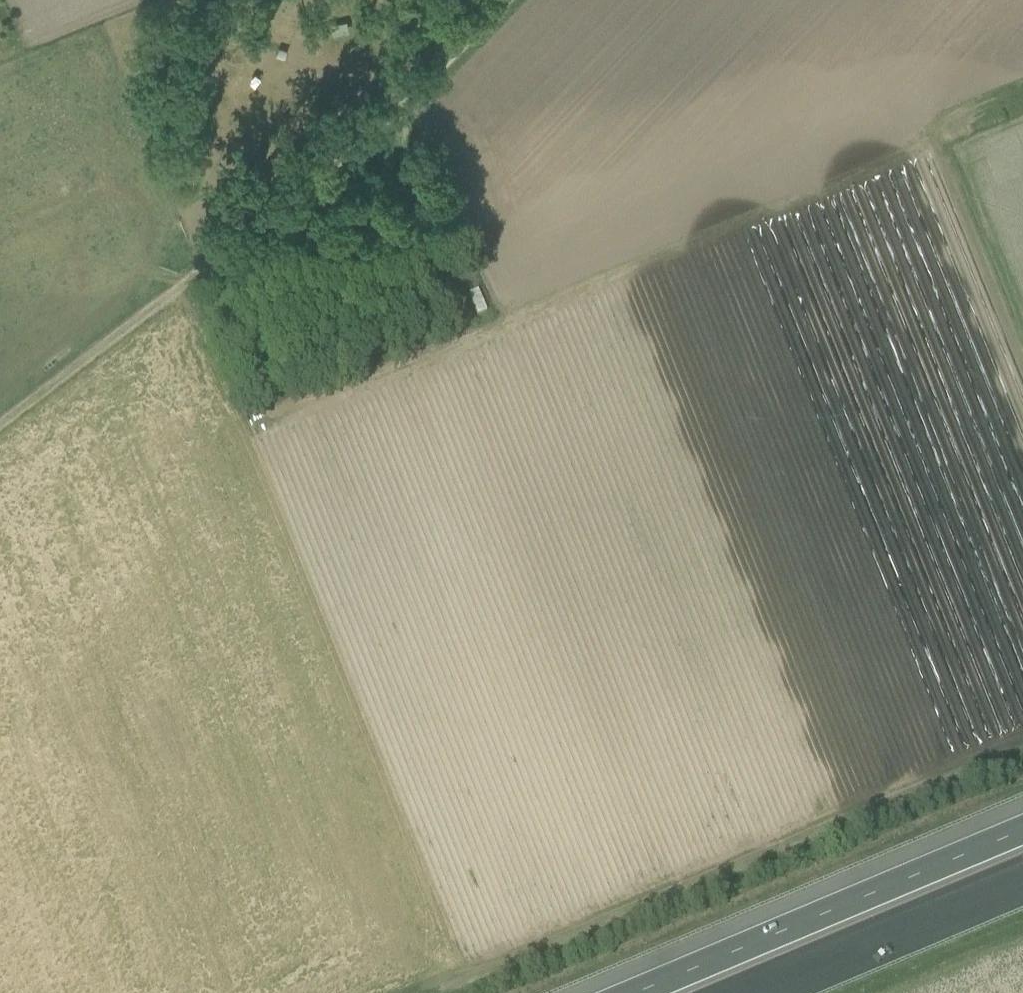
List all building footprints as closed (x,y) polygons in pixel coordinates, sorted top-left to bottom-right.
[(473,314),(483,312),(478,289),(468,292),(473,314)]
